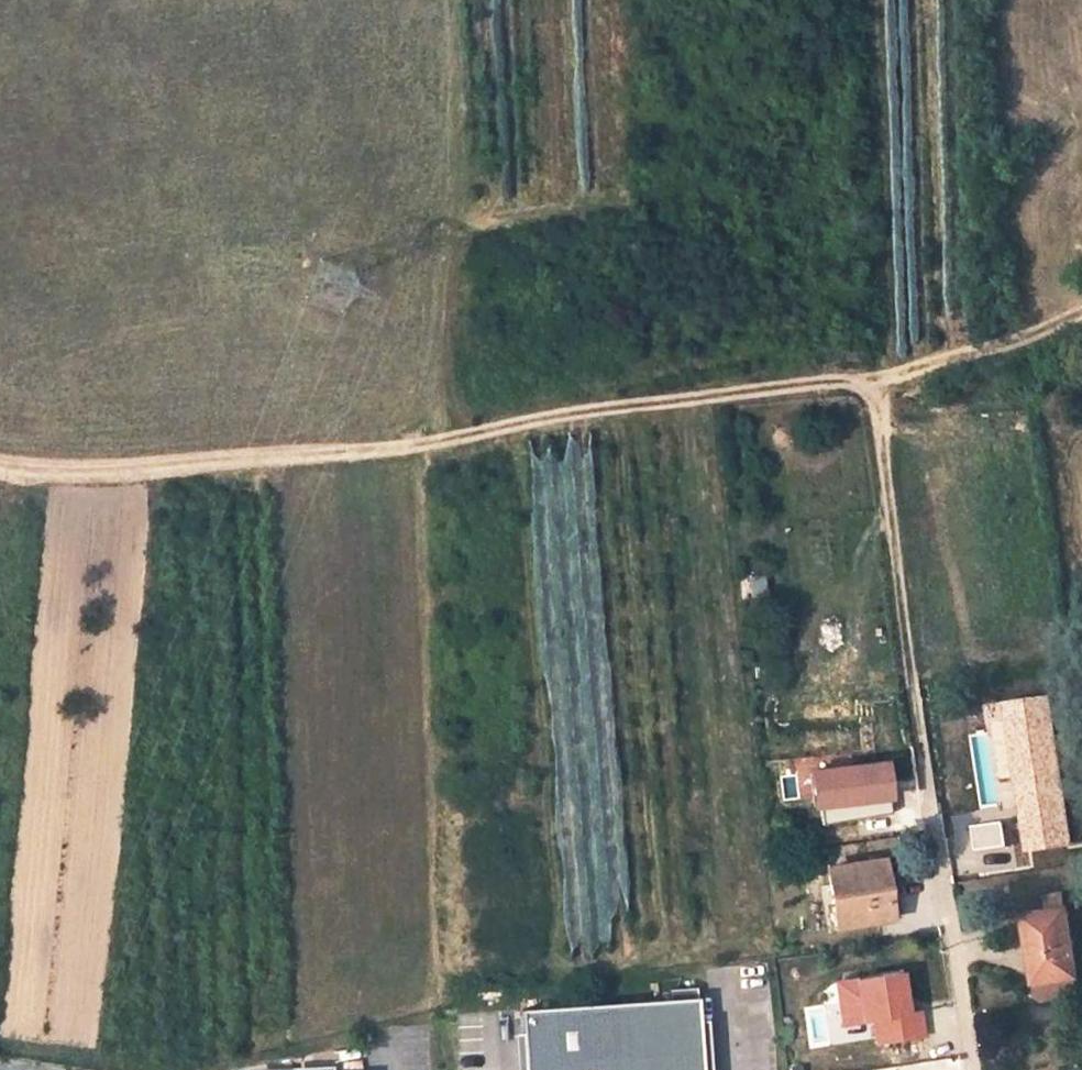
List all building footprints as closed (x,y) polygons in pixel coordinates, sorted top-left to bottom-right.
[(995,781),(1015,779),(1024,849),(1063,845),(1045,698),(986,705),(995,781)] [(891,762),(814,772),(819,811),(896,801),(891,762)] [(1000,822),(971,826),(974,852),(1003,848),(1000,822)] [(890,917),(881,860),(828,868),(836,926),(890,917)] [(1066,910),(1026,915),(1035,983),(1076,977),(1066,910)] [(846,1026),(879,1022),(881,1041),(925,1036),(922,1013),(913,1014),(908,975),(841,983),(846,1026)] [(696,997),(518,1009),(522,1069),(702,1069),(696,997)]
